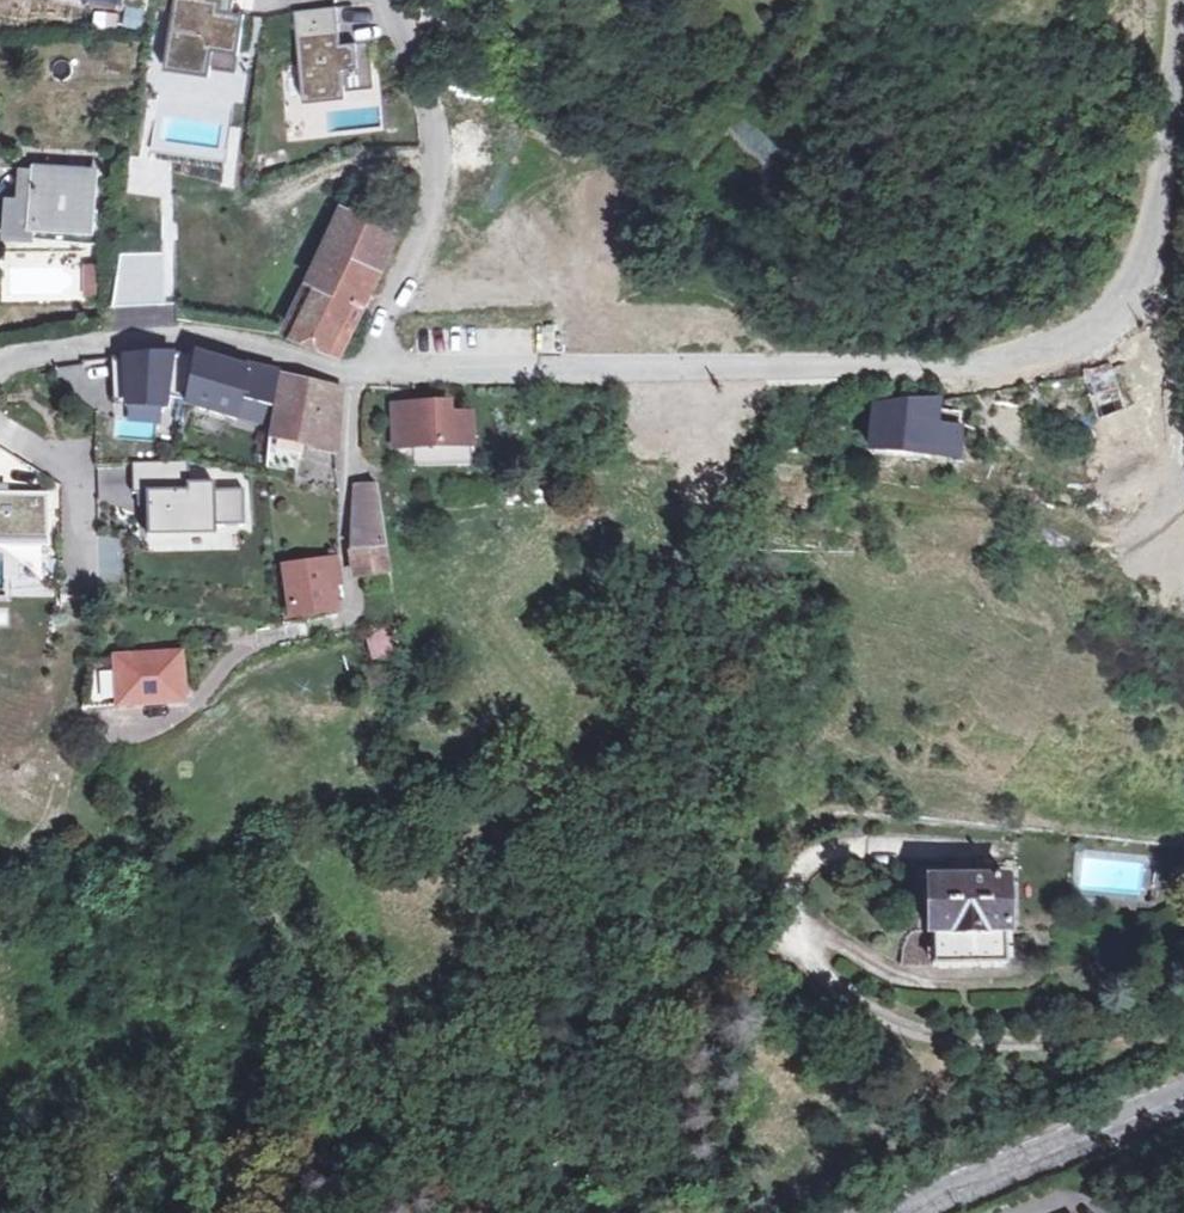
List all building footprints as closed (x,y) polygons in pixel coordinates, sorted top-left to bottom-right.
[(14,19),(15,0),(0,0),(0,18),(14,19)] [(167,64),(238,73),(247,14),(223,11),(224,1),(217,0),(176,0),(167,64)] [(339,7),(295,11),(306,94),(376,88),(370,42),(342,45),(339,7)] [(147,11),(128,8),(124,28),(145,32),(147,11)] [(45,240),(45,227),(94,230),(96,172),(21,169),(20,199),(8,198),(7,238),(44,248),(45,240)] [(336,235),(386,259),(400,233),(349,208),(336,235)] [(308,292),(293,324),(345,350),(358,321),(386,259),(336,235),(308,292)] [(100,300),(100,265),(84,265),(84,300),(100,300)] [(365,323),(358,321),(345,350),(293,324),(288,335),(342,357),(349,357),(365,323)] [(172,353),(125,355),(127,407),(166,408),(172,353)] [(239,414),(243,393),(272,399),(277,372),(249,368),(197,353),(185,404),(239,414)] [(114,407),(127,407),(125,355),(113,356),(114,407)] [(1130,413),(1113,369),(1085,379),(1101,423),(1130,413)] [(269,429),(268,465),(295,472),(304,440),(337,447),(340,386),(283,373),(273,430),(269,429)] [(958,432),(936,428),(942,401),(877,408),(873,450),(953,457),(958,432)] [(450,413),(450,403),(395,404),(397,442),(471,442),(470,413),(450,413)] [(727,463),(713,463),(712,474),(727,473),(727,463)] [(134,493),(147,493),(191,490),(190,465),(132,465),(134,493)] [(358,484),(354,547),(388,548),(379,484),(358,484)] [(191,490),(147,493),(150,539),(215,541),(217,527),(245,527),(243,487),(191,490)] [(0,497),(0,551),(51,551),(52,497),(0,497)] [(97,538),(100,587),(126,585),(123,537),(97,538)] [(388,548),(354,547),(351,576),(392,577),(388,548)] [(327,555),(286,565),(290,616),(334,610),(327,555)] [(373,662),(393,656),(386,634),(366,640),(373,662)] [(180,652),(89,658),(82,708),(184,702),(180,652)] [(1005,937),(1008,937),(1008,880),(929,880),(928,936),(932,935),(931,968),(1004,968),(1005,937)]
